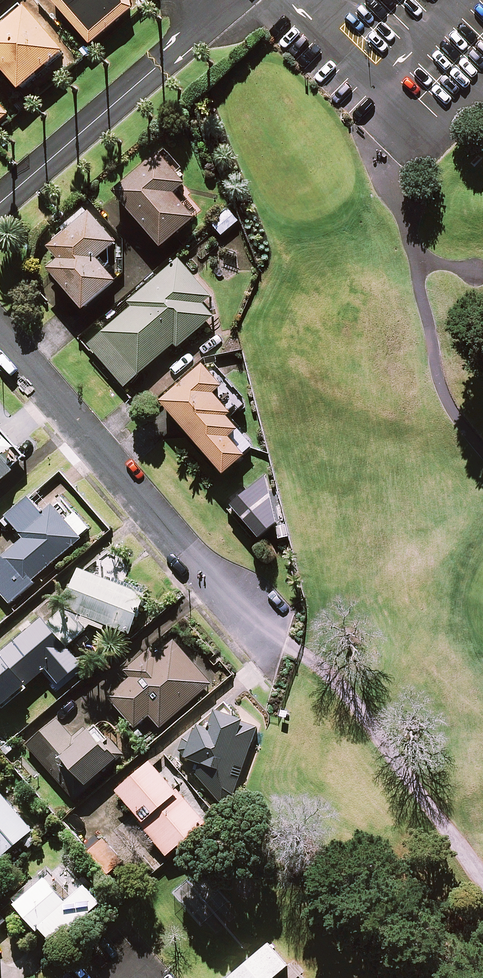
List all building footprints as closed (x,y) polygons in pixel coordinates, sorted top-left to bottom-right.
[(130,0),(52,0),(91,46),(131,12),(131,4),(130,0)] [(30,7),(0,32),(0,67),(21,92),(68,52),(30,7)] [(187,186),(161,155),(115,193),(162,249),(201,216),(180,192),(187,186)] [(240,225),(228,211),(212,225),(224,238),(240,225)] [(117,245),(91,214),(50,249),(61,262),(50,271),(85,312),(117,284),(98,262),(117,245)] [(209,296),(178,260),(129,304),(132,307),(89,346),(125,388),(176,343),(179,347),(213,317),(201,303),(209,296)] [(234,415),(216,394),(225,387),(205,364),(161,402),(225,476),(246,457),(231,439),(240,431),(229,419),(234,415)] [(15,472),(3,458),(15,448),(0,430),(0,485),(15,472)] [(260,539),(271,529),(281,541),(289,534),(283,519),(264,477),(231,506),(260,539)] [(61,500),(44,515),(27,498),(6,518),(25,538),(0,562),(0,592),(12,604),(89,530),(61,500)] [(47,670),(62,686),(85,666),(68,647),(91,626),(103,632),(106,625),(129,636),(147,601),(82,568),(69,596),(77,600),(49,626),(40,616),(0,651),(0,703),(5,709),(47,670)] [(216,680),(178,637),(155,658),(150,651),(127,671),(132,677),(109,698),(135,729),(150,716),(161,728),(216,680)] [(186,758),(201,764),(194,775),(223,805),(241,790),(241,781),(256,746),(237,738),(244,722),(218,711),(211,726),(197,730),(186,758)] [(76,742),(56,720),(27,746),(74,799),(123,755),(95,725),(76,742)] [(195,805),(191,808),(152,763),(118,793),(146,824),(141,829),(152,842),(154,840),(169,856),(209,820),(195,805)] [(0,793),(0,859),(32,831),(0,793)] [(100,903),(78,878),(59,895),(45,879),(16,905),(53,946),(100,903)] [(222,977),(377,977),(321,914),(295,937),(284,925),(222,977)]
